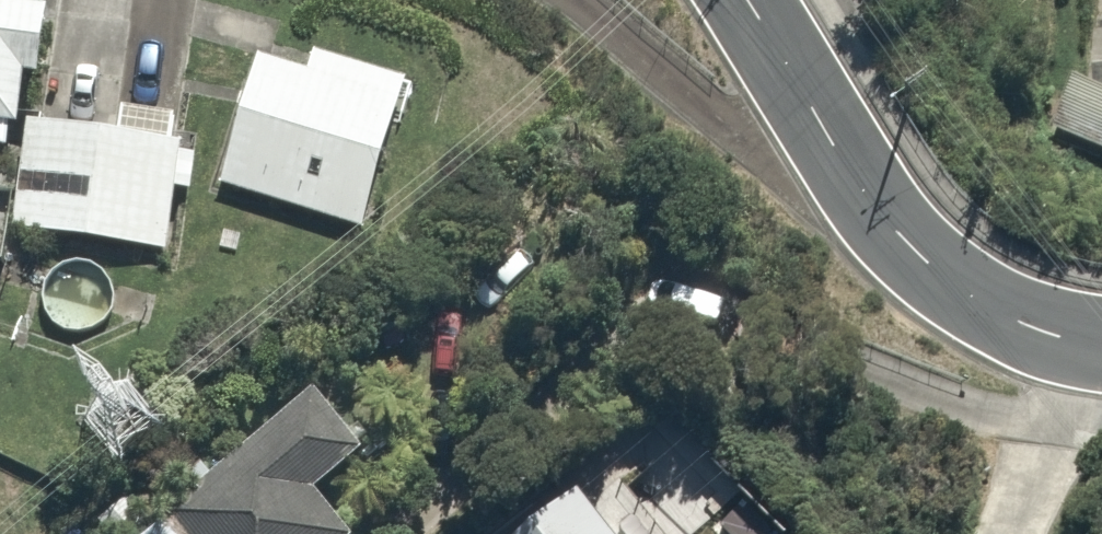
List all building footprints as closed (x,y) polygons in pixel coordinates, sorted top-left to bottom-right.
[(24,148),(30,110),(48,0),(0,0),(0,144),(24,148)] [(398,86),(253,45),(214,183),(359,224),(398,86)] [(97,121),(30,110),(24,148),(10,231),(161,255),(173,185),(196,189),(205,137),(173,132),(176,112),(100,100),(97,121)] [(361,532),(322,488),(367,448),(298,371),(114,533),(359,533),(361,532)] [(503,533),(682,533),(611,447),(503,533)]
